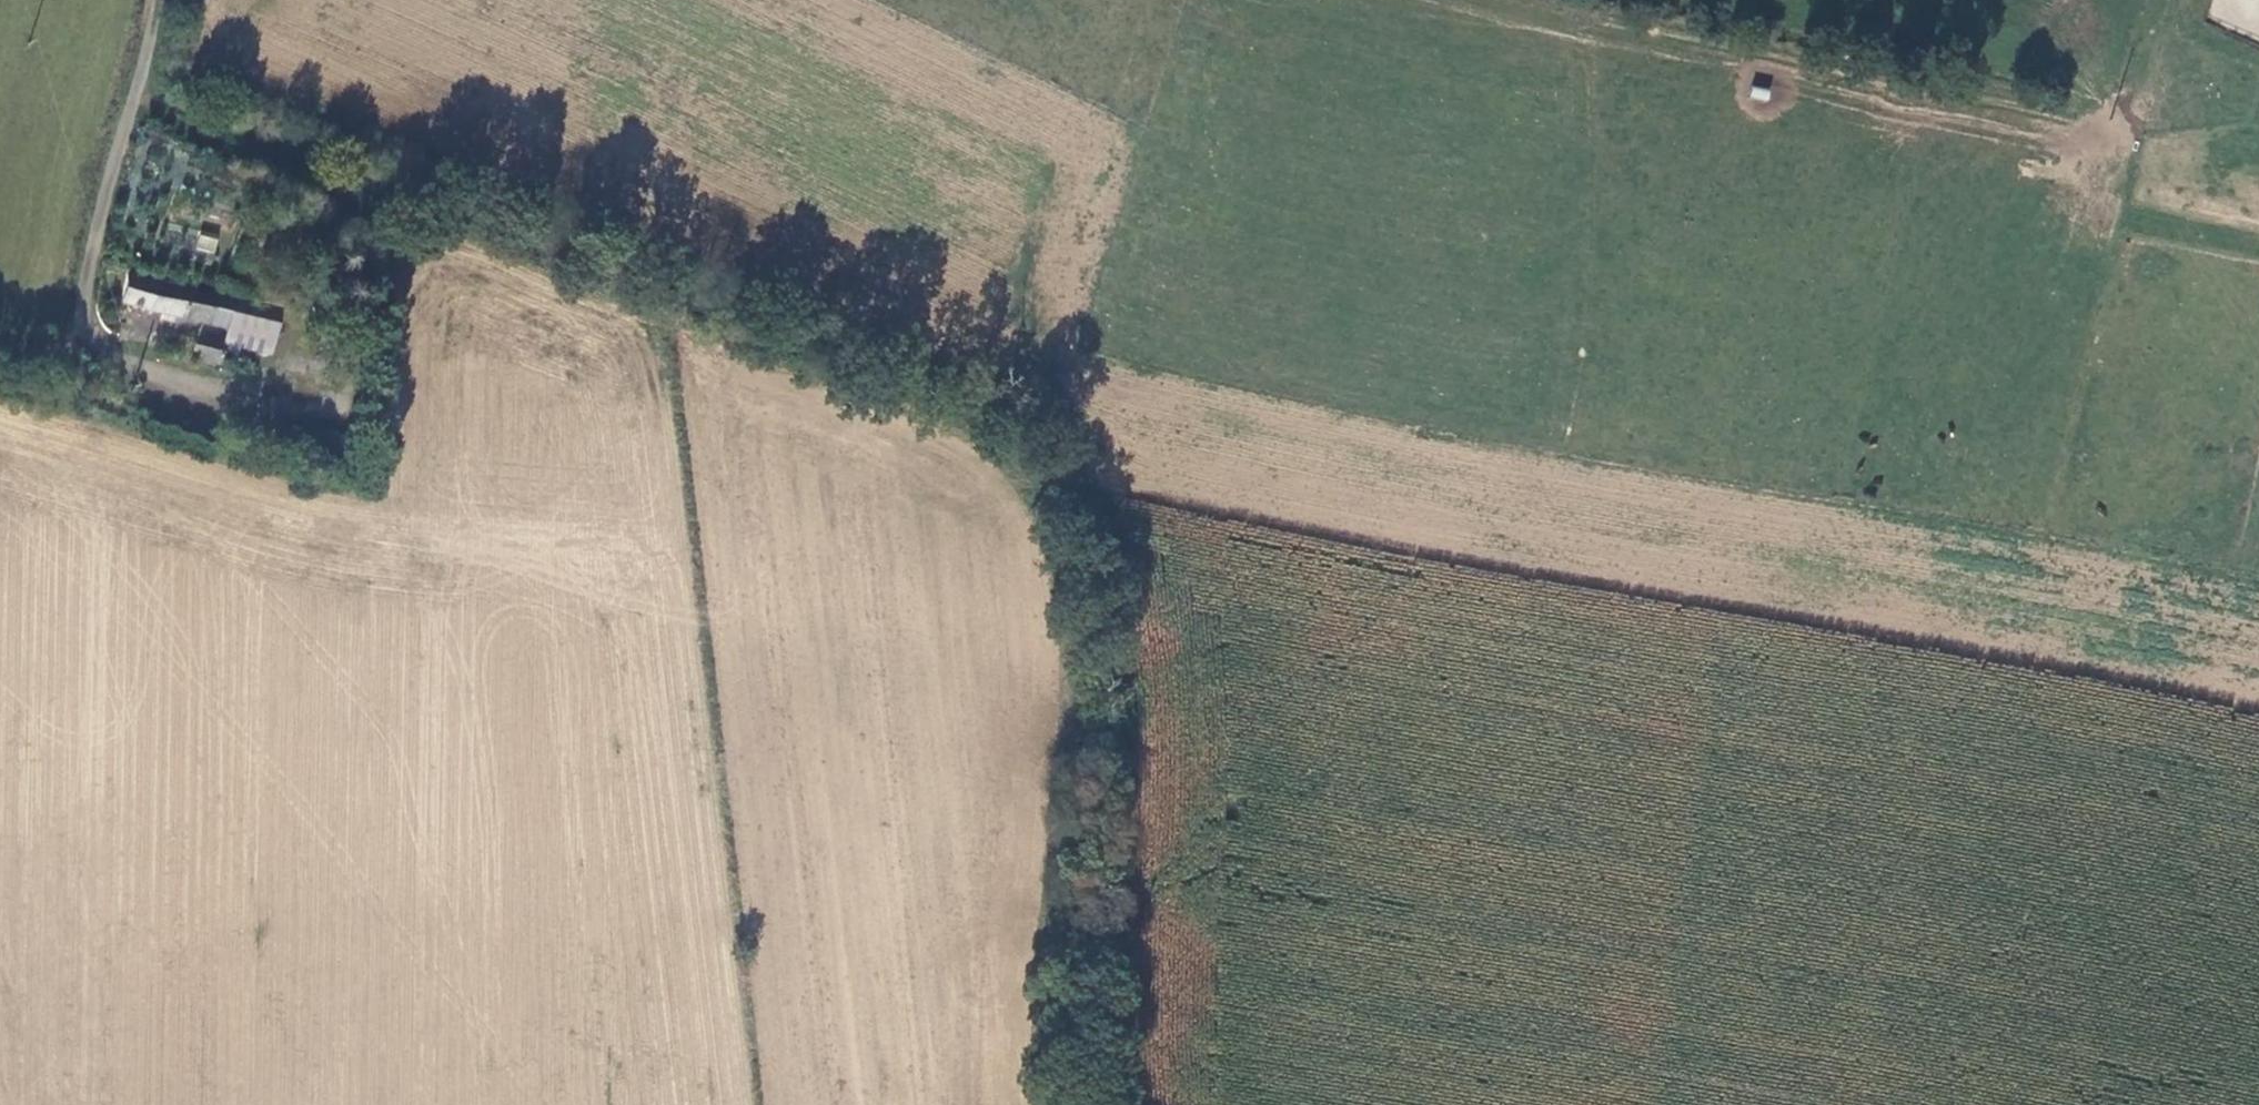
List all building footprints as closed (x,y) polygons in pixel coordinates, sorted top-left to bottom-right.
[(2244,15),(2258,10),(2258,0),(2250,0),(2244,15)] [(214,254),(218,238),(199,234),(195,250),(214,254)] [(133,275),(126,300),(215,319),(218,305),(211,301),(212,292),(133,275)] [(218,305),(215,319),(230,321),(229,337),(250,342),(249,354),(264,359),(271,335),(259,330),(265,303),(212,292),(211,301),(218,305)] [(172,332),(170,349),(224,364),(228,346),(172,332)]
